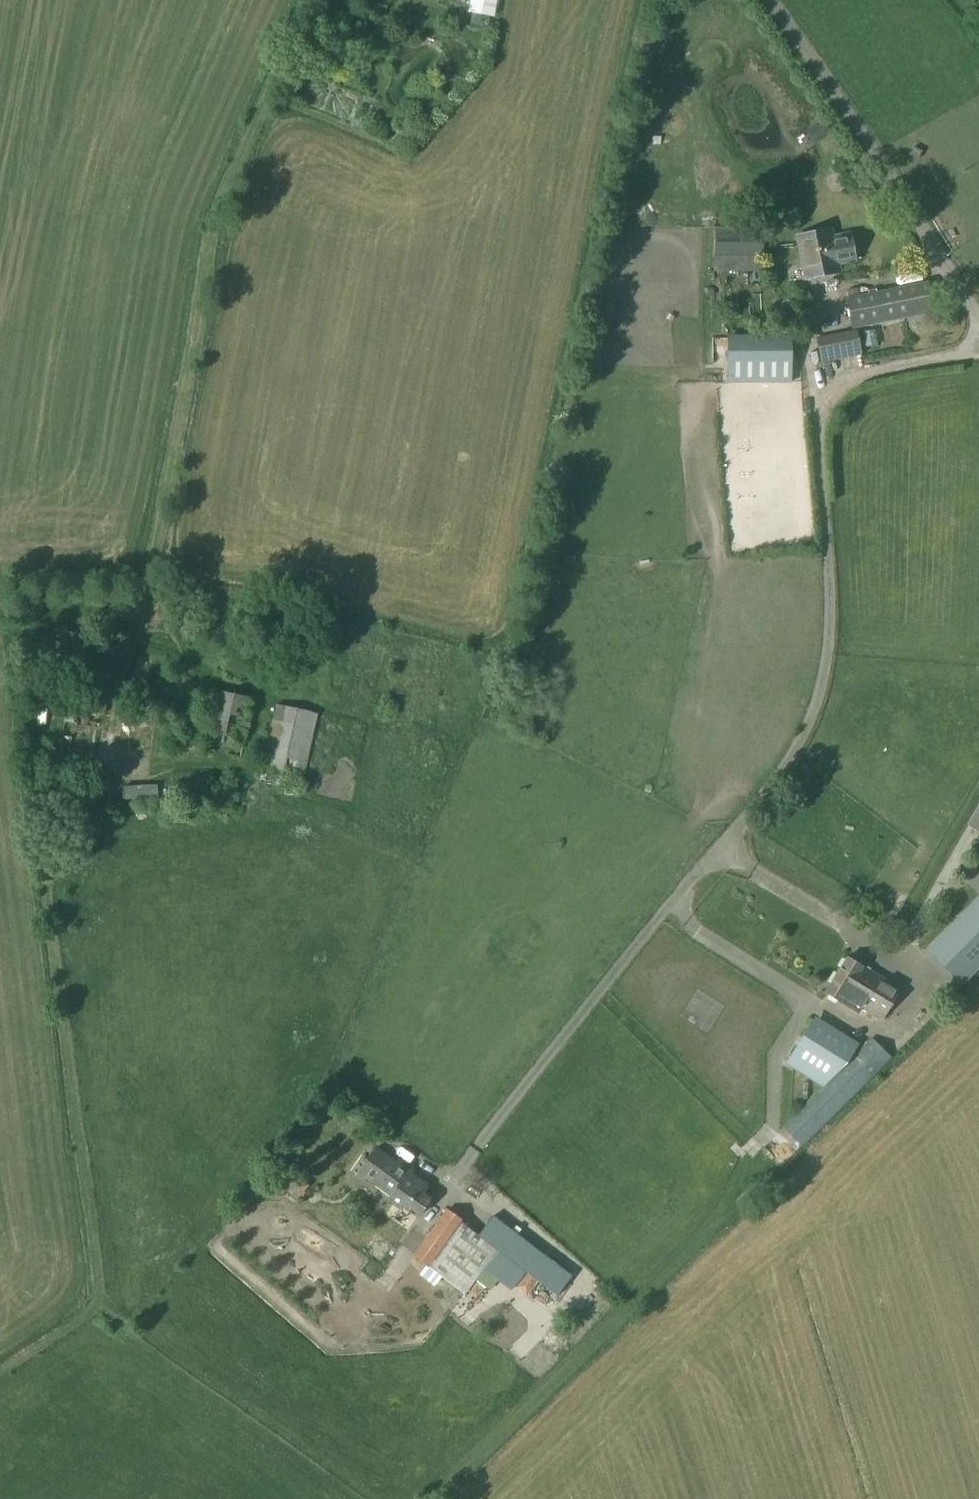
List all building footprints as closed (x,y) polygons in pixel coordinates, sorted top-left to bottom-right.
[(469,12),(493,16),(496,0),(471,0),(469,12)] [(713,256),(722,256),(763,257),(763,227),(714,226),(713,256)] [(839,229),(801,236),(810,282),(848,274),(846,264),(862,261),(857,233),(840,237),(839,229)] [(933,311),(927,281),(846,298),(853,328),(933,311)] [(856,330),(816,338),(820,363),(861,354),(856,330)] [(790,340),(728,340),(728,347),(738,346),(738,351),(728,351),(728,383),(790,383),(790,340)] [(62,631),(55,671),(99,679),(105,643),(86,640),(86,635),(62,631)] [(69,688),(64,722),(74,724),(76,709),(106,713),(109,694),(69,688)] [(207,727),(206,731),(245,739),(246,732),(247,732),(256,699),(214,690),(205,727),(207,727)] [(276,704),(260,780),(259,783),(280,787),(283,772),(304,777),(319,713),(276,704)] [(978,961),(978,904),(939,944),(968,972),(978,961)] [(824,993),(827,995),(857,1012),(859,1008),(881,1020),(901,988),(847,956),(824,993)] [(855,1047),(814,1021),(813,1020),(786,1064),(822,1086),(855,1047)] [(889,1058),(870,1039),(784,1128),(803,1145),(889,1058)] [(376,1146),(357,1173),(418,1217),(432,1197),(424,1192),(430,1185),(376,1146)] [(447,1208),(415,1255),(464,1294),(486,1266),(513,1287),(526,1271),(527,1272),(516,1288),(527,1296),(538,1281),(558,1295),(572,1276),(493,1216),(479,1234),(447,1208)]
